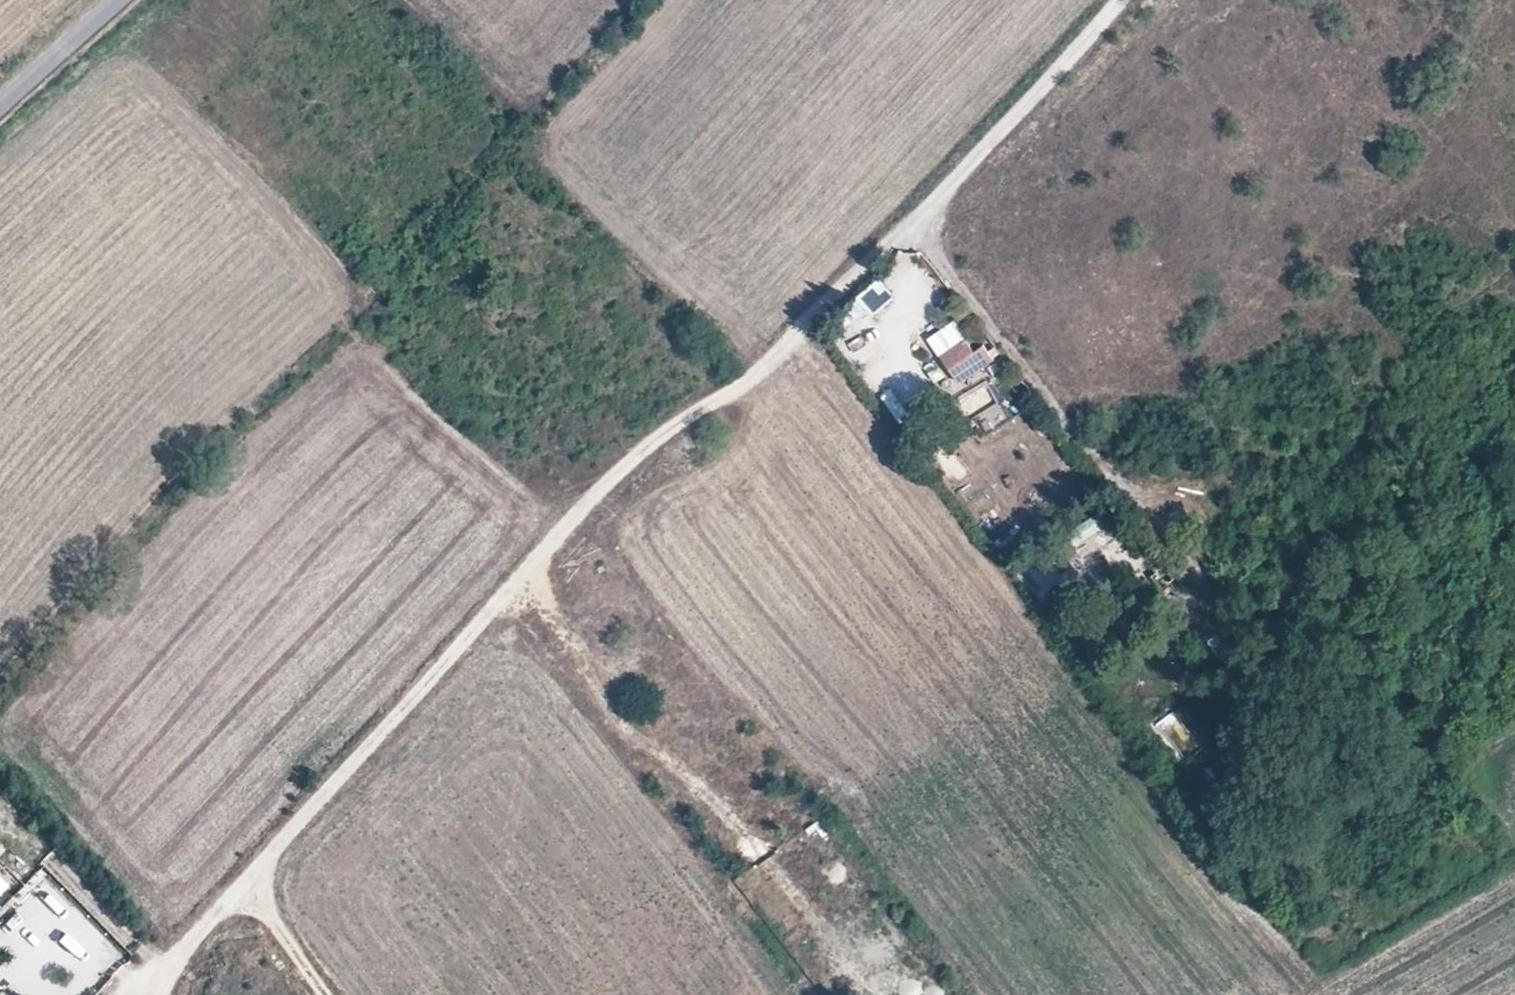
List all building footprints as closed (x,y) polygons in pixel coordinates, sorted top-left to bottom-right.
[(867,310),(858,300),(848,308),(857,318),(867,310)] [(988,361),(978,346),(969,353),(961,341),(936,358),(955,384),(988,361)] [(987,430),(1007,416),(998,404),(978,418),(987,430)] [(1087,551),(1110,525),(1095,512),(1072,538),(1087,551)]
